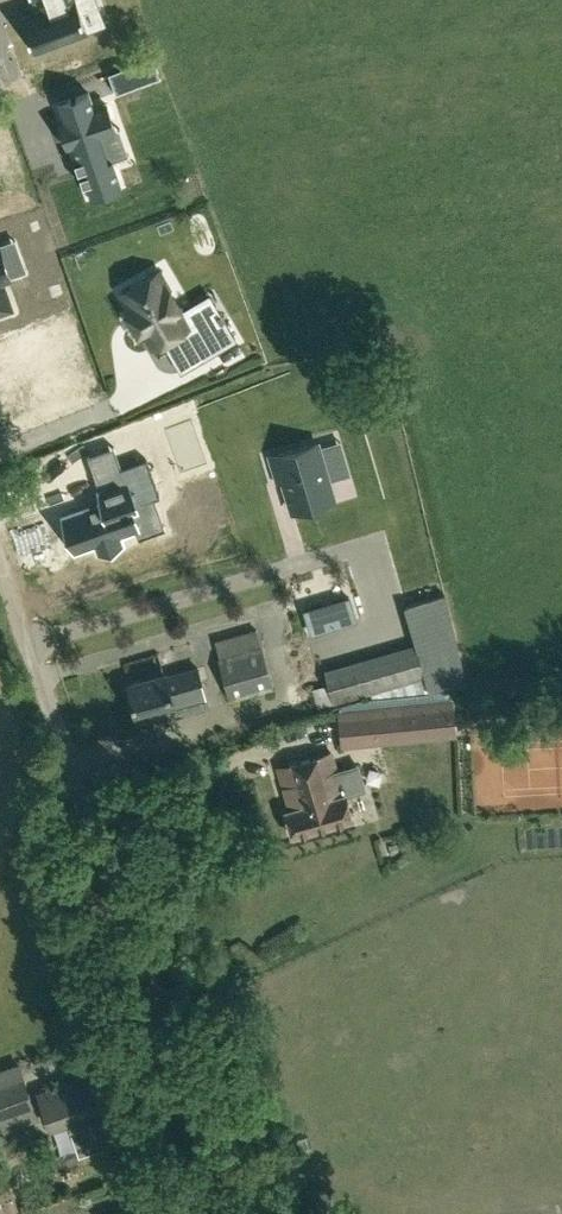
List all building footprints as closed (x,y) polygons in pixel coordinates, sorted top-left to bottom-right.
[(88,30),(77,0),(37,0),(41,9),(22,16),(35,51),(88,31),(88,30)] [(116,93),(139,84),(132,64),(108,72),(116,93)] [(88,92),(58,102),(63,117),(59,119),(68,145),(72,143),(90,195),(121,184),(112,160),(109,161),(99,134),(115,128),(106,103),(94,107),(88,92)] [(1,151),(16,147),(7,107),(0,109),(0,147),(1,151)] [(11,307),(1,279),(11,275),(0,246),(0,311),(11,307)] [(153,345),(162,340),(181,329),(188,342),(194,339),(205,356),(236,338),(220,312),(217,314),(220,320),(203,330),(197,319),(190,324),(181,309),(169,288),(167,290),(157,272),(159,271),(158,270),(122,291),(132,310),(129,312),(131,315),(132,314),(138,324),(137,325),(139,329),(142,327),(153,345)] [(12,340),(7,326),(6,324),(0,327),(0,344),(12,340)] [(39,380),(28,349),(17,353),(0,359),(0,406),(7,425),(37,414),(26,385),(39,380)] [(192,418),(165,427),(181,472),(208,463),(192,418)] [(317,447),(317,445),(316,442),(317,442),(317,440),(270,455),(277,480),(285,478),(294,507),(292,508),(293,509),(334,497),(333,495),(332,496),(327,480),(327,478),(334,476),(325,444),(317,447)] [(118,532),(137,526),(129,504),(159,493),(146,455),(119,465),(124,480),(99,489),(103,500),(63,514),(75,548),(96,541),(99,549),(122,541),(118,532)] [(411,588),(437,582),(434,571),(408,577),(411,588)] [(360,594),(312,609),(321,638),(368,623),(360,594)] [(320,705),(333,701),(334,704),(426,678),(431,692),(467,682),(446,594),(405,605),(416,643),(326,670),(329,683),(315,687),(320,705)] [(215,639),(221,657),(219,657),(231,700),(275,688),(263,645),(261,645),(256,627),(215,639)] [(162,712),(163,718),(209,706),(199,668),(168,677),(167,673),(128,684),(138,719),(162,712)] [(457,735),(454,698),(374,706),(378,743),(457,735)] [(293,835),(353,818),(346,793),(344,794),(332,752),(279,767),(291,809),(286,810),(293,835)] [(34,1105),(24,1077),(0,1086),(0,1117),(34,1105)] [(40,1092),(44,1105),(40,1107),(45,1123),(50,1122),(52,1127),(70,1121),(72,1129),(109,1116),(98,1083),(72,1092),(68,1082),(40,1092)] [(149,1202),(117,1213),(153,1213),(149,1202)]
